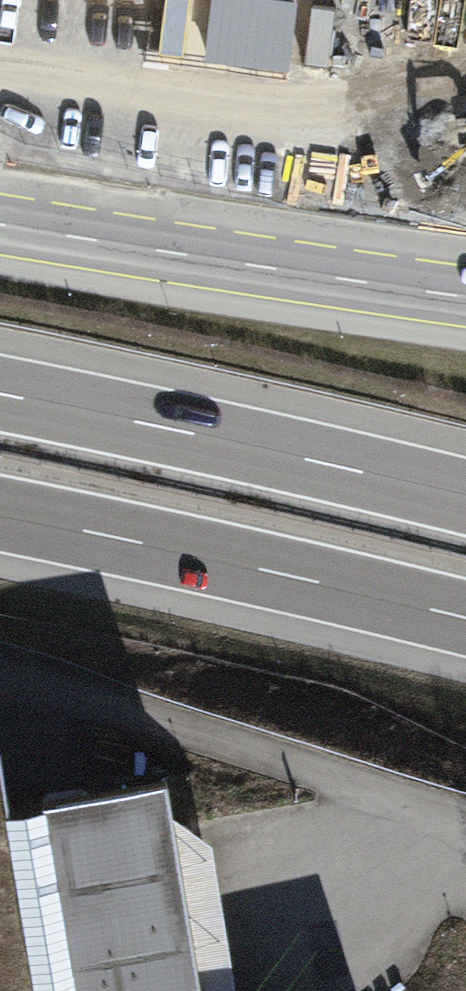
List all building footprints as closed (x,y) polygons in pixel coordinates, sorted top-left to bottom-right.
[(188,773),(22,798),(13,737),(0,739),(0,990),(221,990),(188,773)]
